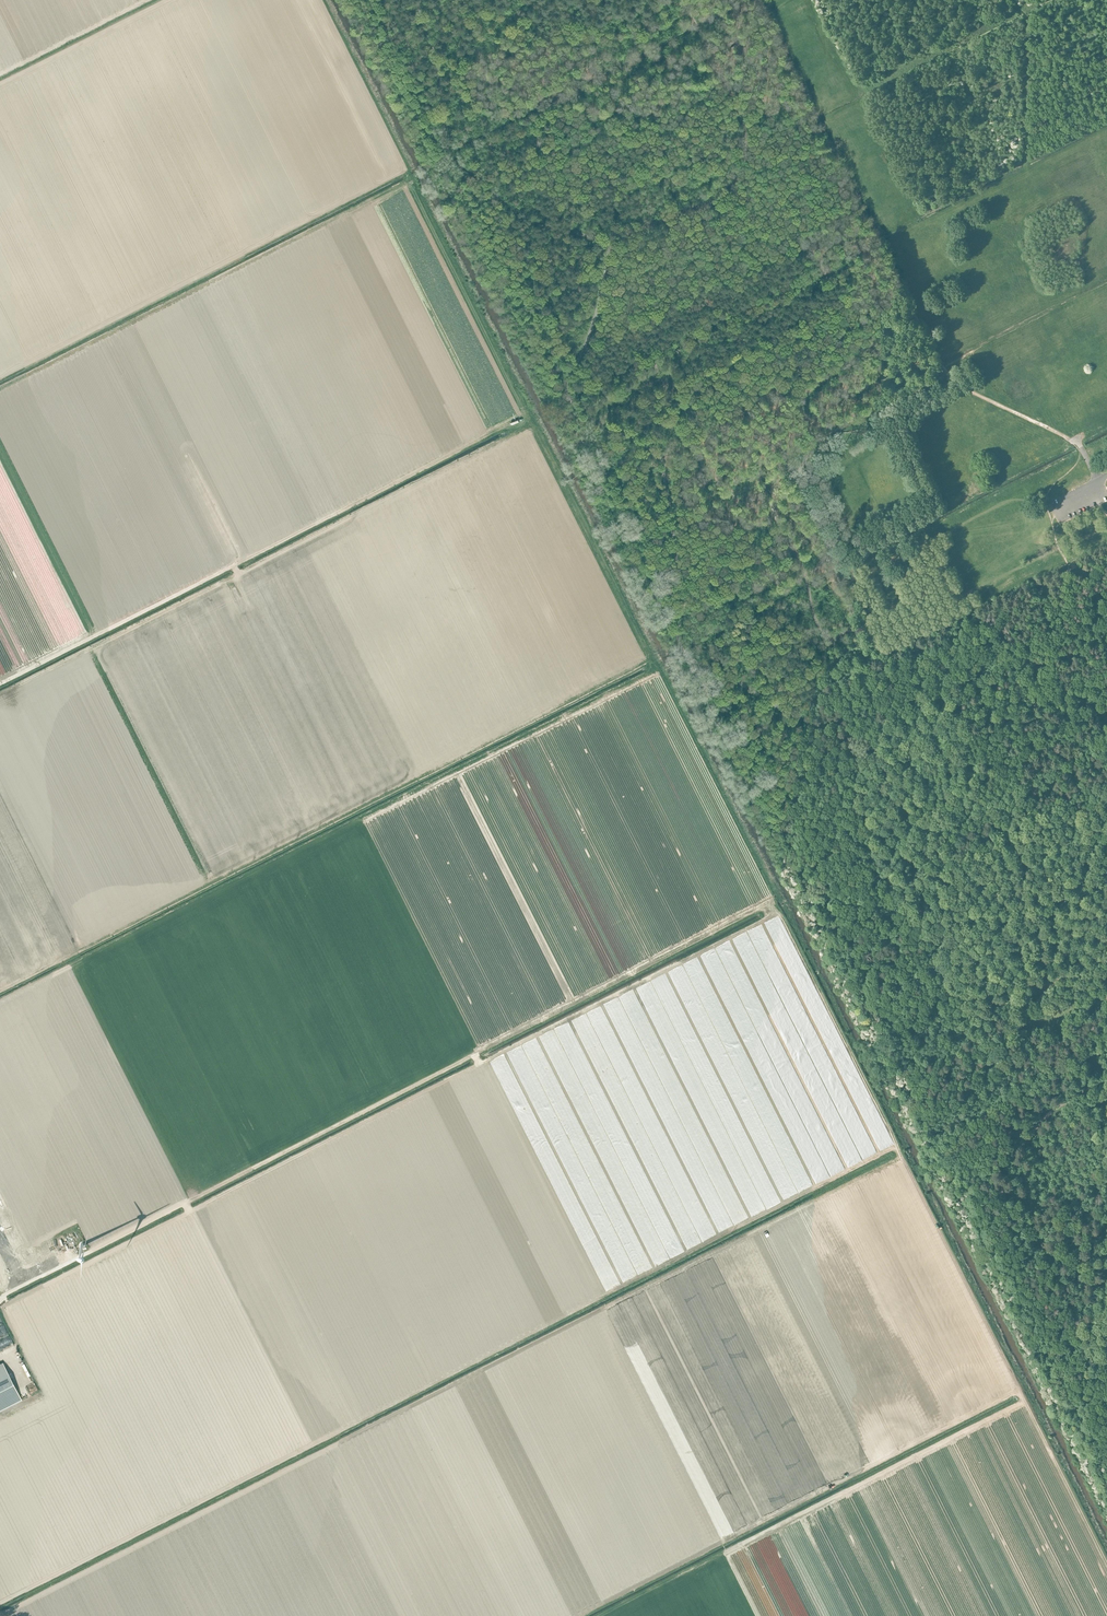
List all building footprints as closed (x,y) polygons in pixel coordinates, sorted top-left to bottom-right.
[(2,1205),(0,1207),(0,1295),(37,1275),(2,1205)] [(6,1336),(0,1339),(3,1344),(9,1341),(6,1336)] [(21,1399),(3,1363),(0,1365),(0,1410),(21,1399)]
